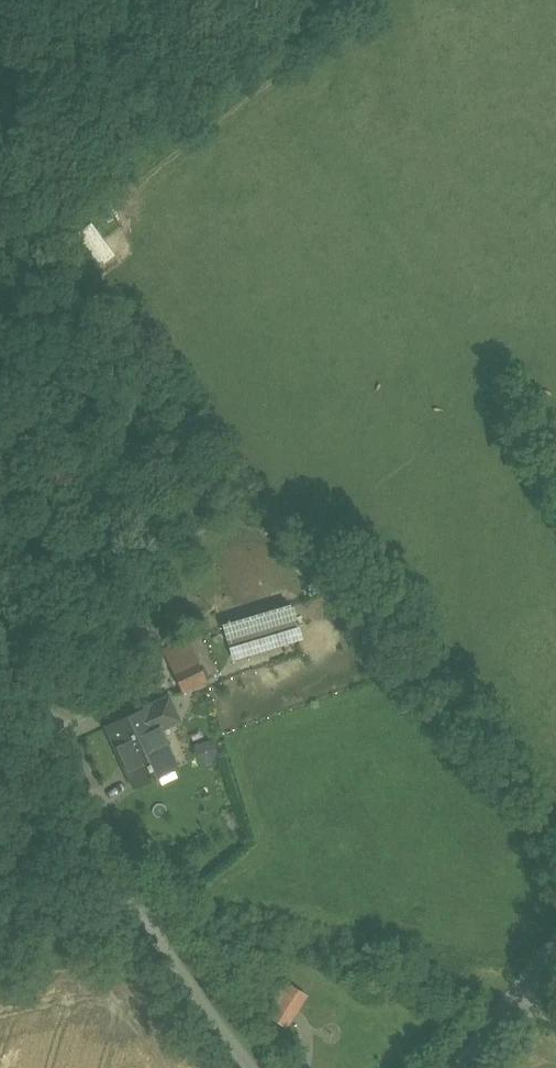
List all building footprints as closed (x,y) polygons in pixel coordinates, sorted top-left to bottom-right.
[(64,244),(78,264),(105,244),(91,224),(64,244)] [(230,624),(241,660),(312,638),(301,602),(230,624)] [(186,638),(162,649),(183,691),(206,680),(186,638)] [(124,692),(104,701),(108,711),(128,702),(124,692)] [(168,698),(148,707),(107,726),(135,787),(176,768),(158,729),(178,720),(168,698)] [(307,994),(285,981),(265,1013),(287,1027),(307,994)]
